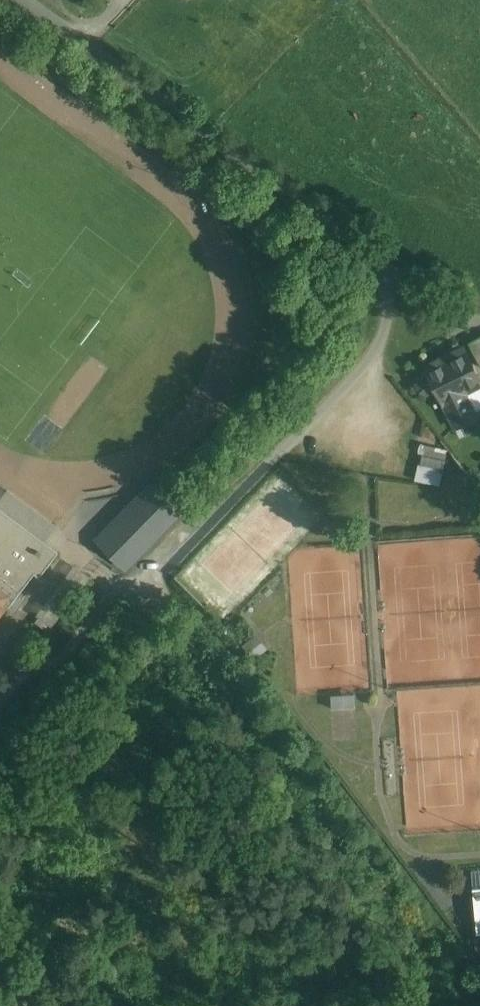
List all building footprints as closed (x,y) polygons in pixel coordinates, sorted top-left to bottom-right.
[(470,342),(479,363),(479,337),(470,342)] [(426,368),(428,371),(437,388),(456,426),(464,422),(475,416),(476,416),(463,391),(479,383),(479,381),(464,349),(465,349),(465,348),(426,368)] [(428,371),(412,378),(421,396),(437,388),(428,371)] [(475,416),(464,422),(469,432),(479,426),(475,416)] [(449,455),(450,446),(424,443),(423,453),(449,455)] [(422,455),(421,481),(446,481),(447,456),(422,455)] [(150,485),(96,539),(126,569),(180,514),(150,485)] [(0,507),(0,600),(7,605),(9,607),(35,573),(40,577),(59,552),(0,507)] [(335,694),(336,707),(360,705),(359,692),(335,694)] [(358,711),(335,710),(334,737),(357,737),(358,711)]
